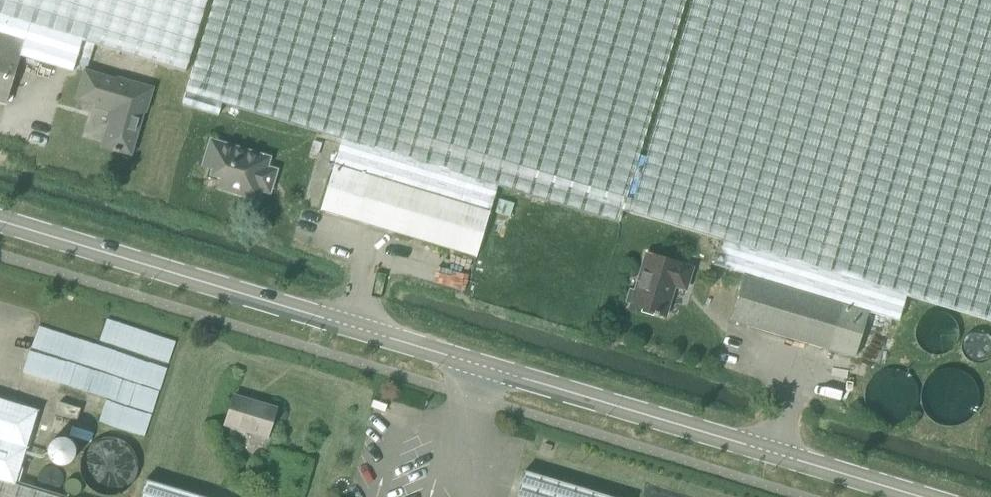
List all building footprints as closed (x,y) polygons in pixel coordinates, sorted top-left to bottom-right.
[(20,54),(72,70),(80,41),(183,72),(204,0),(0,0),(0,33),(24,40),(20,54)] [(335,163),(489,209),(496,185),(619,222),(685,0),(213,0),(182,103),(219,114),(222,104),(342,140),(335,163)] [(869,312),(901,321),(908,296),(990,321),(990,0),(693,0),(629,212),(723,241),(715,266),(745,275),(869,312)] [(20,54),(24,40),(0,33),(0,103),(4,104),(20,54)] [(144,111),(150,89),(126,82),(124,86),(116,83),(116,81),(84,72),(76,99),(113,109),(102,146),(129,154),(142,110),(144,111)] [(214,146),(208,170),(221,174),(219,183),(253,193),(256,185),(264,188),(269,172),(261,169),(263,161),(214,146)] [(475,256),(489,209),(335,163),(321,209),(475,256)] [(690,281),(694,269),(646,254),(634,292),(630,290),(626,303),(631,305),(630,307),(667,318),(676,286),(684,289),(687,280),(690,281)] [(855,359),(869,312),(745,275),(731,321),(855,359)] [(267,437),(276,407),(234,394),(225,424),(267,437)] [(16,483),(38,410),(0,398),(0,478),(16,483)] [(59,401),(56,413),(77,419),(80,408),(59,401)] [(93,427),(56,416),(51,433),(88,444),(93,427)] [(524,470),(516,496),(614,496),(524,470)] [(16,483),(0,478),(0,496),(62,496),(16,483)] [(146,479),(140,496),(206,496),(146,479)]
